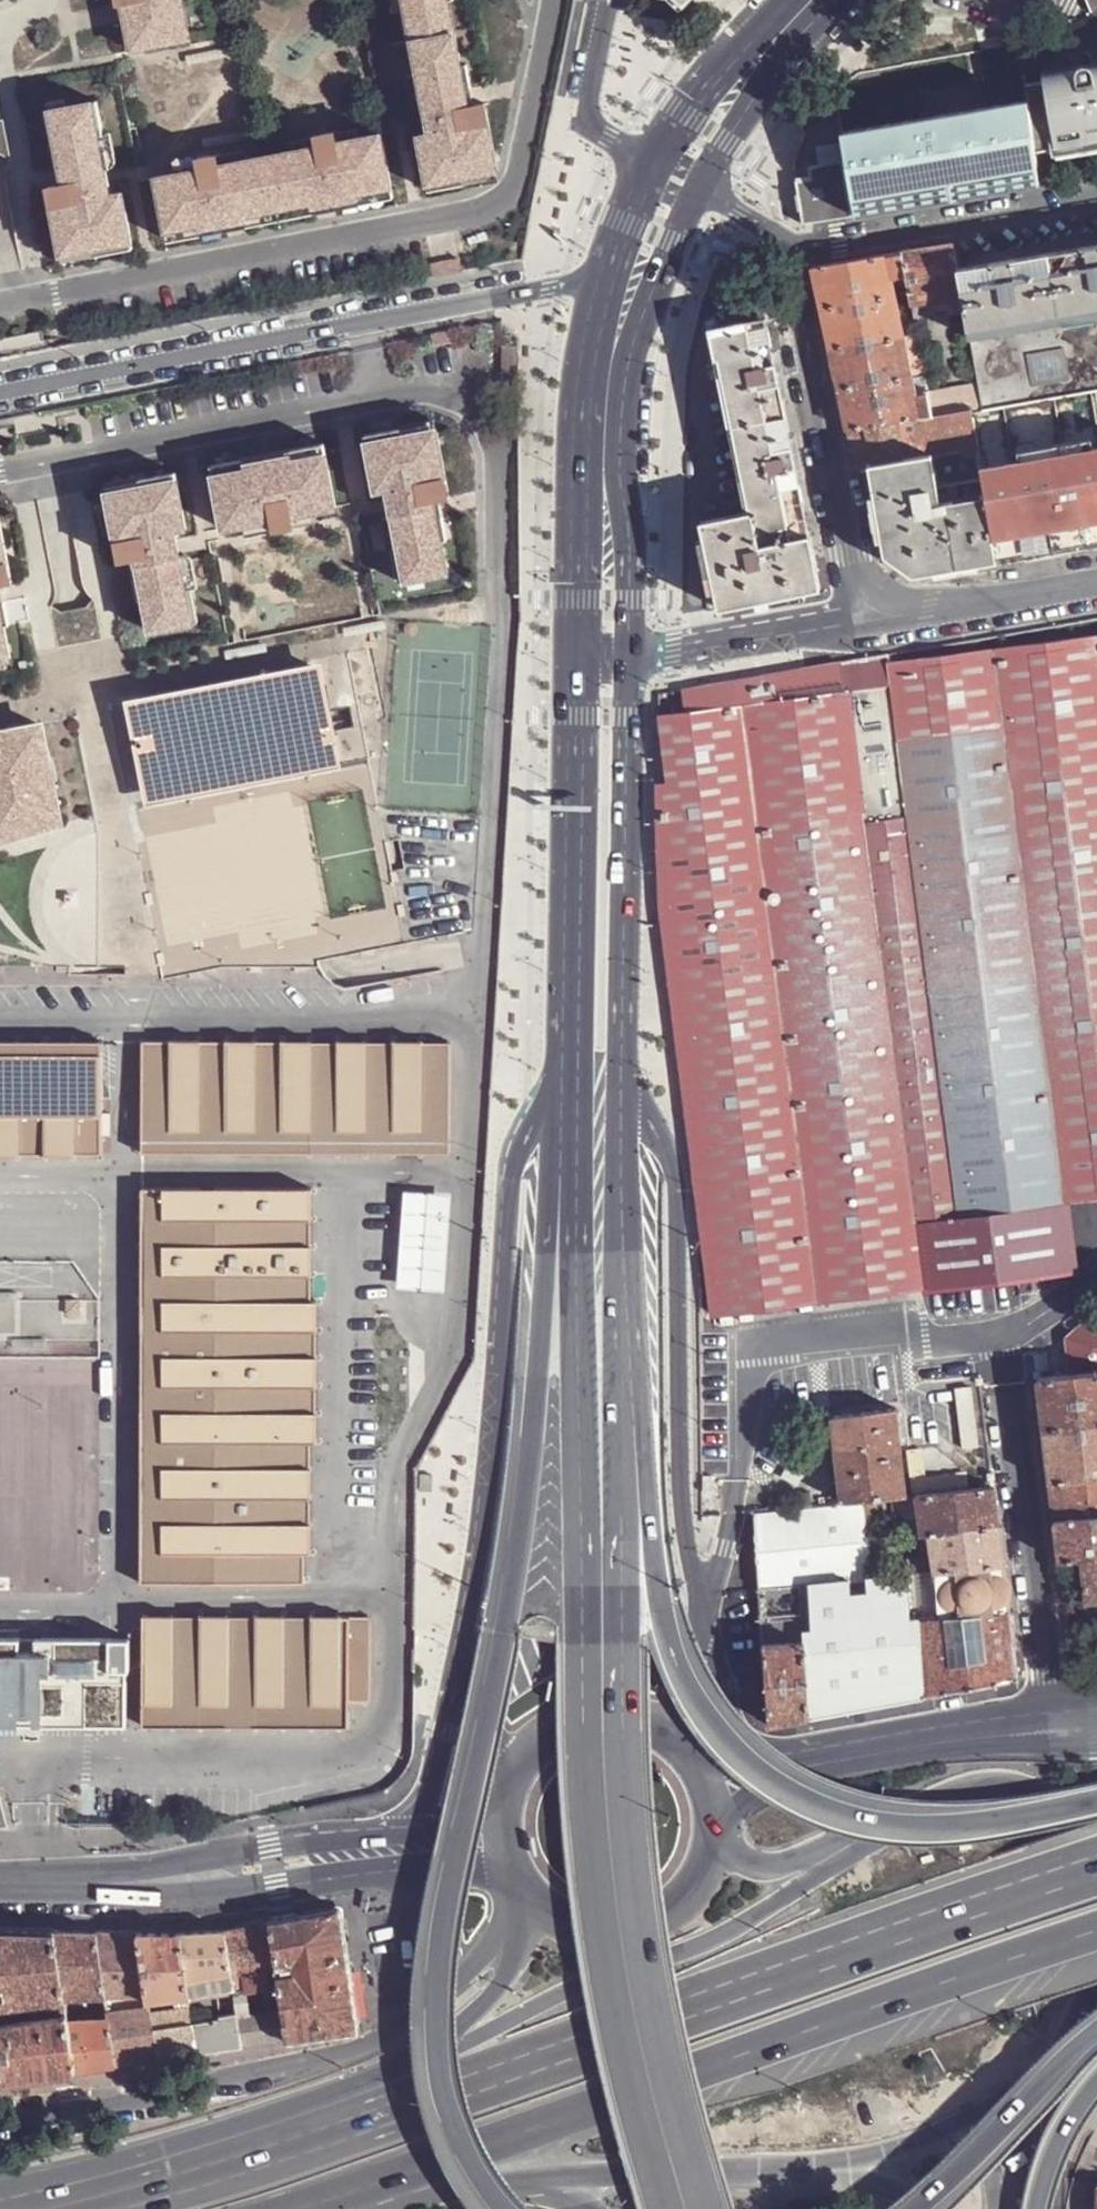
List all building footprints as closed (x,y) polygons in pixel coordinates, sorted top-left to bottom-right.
[(129,51),(190,41),(184,2),(178,3),(177,0),(119,0),(129,51)] [(430,134),(418,137),(428,191),(466,183),(465,178),(498,172),(486,107),(471,109),(463,68),(458,69),(445,4),(451,3),(451,0),(405,0),(406,7),(401,8),(414,76),(419,75),(421,90),(417,91),(420,110),(425,109),(430,134)] [(230,47),(187,56),(189,66),(233,57),(230,47)] [(1036,150),(1057,146),(1096,140),(1096,63),(1043,72),(1044,81),(1027,84),(1028,87),(1029,100),(1036,150)] [(48,186),(61,255),(95,249),(96,254),(133,247),(122,191),(111,193),(106,169),(111,168),(107,149),(103,150),(100,136),(104,135),(98,100),(50,109),(57,142),(51,143),(59,184),(48,186)] [(848,160),(857,214),(916,204),(979,194),(1040,183),(1036,150),(1029,100),(843,132),(848,160)] [(199,169),(155,178),(168,240),(202,233),(201,229),(225,224),(223,219),(245,214),(247,224),(313,211),(311,201),(333,196),(334,202),(358,197),(359,201),(393,194),(380,132),(336,141),(334,130),(314,134),(316,145),(218,165),(216,154),(197,158),(199,169)] [(1059,157),(1096,151),(1096,140),(1057,146),(1059,157)] [(799,180),(805,223),(812,222),(829,219),(854,215),(857,214),(848,160),(812,166),(814,177),(799,180)] [(954,243),(904,251),(909,278),(913,303),(947,297),(963,295),(958,269),(954,243)] [(958,269),(963,295),(966,312),(971,344),(1096,322),(1096,245),(958,269)] [(904,251),(888,254),(893,280),(909,278),(904,251)] [(888,254),(815,267),(819,288),(824,310),(896,296),(893,280),(888,254)] [(431,264),(434,279),(464,273),(461,258),(431,264)] [(963,295),(947,297),(948,309),(949,315),(966,312),(963,295)] [(896,296),(824,310),(833,349),(905,337),(896,296)] [(947,297),(913,303),(915,314),(948,309),(947,297)] [(711,328),(712,334),(769,322),(768,316),(711,328)] [(919,332),(929,331),(927,317),(916,319),(919,332)] [(769,322),(712,334),(716,352),(722,352),(753,510),(759,543),(804,534),(800,508),(806,507),(801,481),(792,435),(784,394),(775,349),(769,322)] [(971,344),(977,380),(983,413),(1096,393),(1096,396),(1096,322),(971,344)] [(905,337),(833,349),(841,390),(914,379),(905,337)] [(775,349),(784,394),(790,393),(782,347),(775,349)] [(722,352),(716,352),(747,511),(753,510),(722,352)] [(521,353),(510,353),(510,386),(522,386),(521,353)] [(914,379),(841,390),(850,429),(897,422),(933,416),(929,390),(917,392),(914,379)] [(929,389),(929,390),(933,416),(972,410),(973,415),(983,413),(977,380),(929,389)] [(979,448),(973,415),(972,410),(933,416),(897,422),(904,459),(936,454),(979,448)] [(897,422),(850,429),(858,467),(869,464),(904,459),(897,422)] [(798,434),(792,435),(801,481),(807,479),(798,434)] [(400,439),(364,445),(373,495),(385,492),(390,518),(387,518),(399,583),(450,573),(444,542),(447,542),(440,503),(448,502),(436,437),(401,444),(400,439)] [(243,460),(210,466),(222,529),(273,520),(275,530),(295,525),(293,516),(337,507),(325,444),(292,451),(294,458),(244,468),(243,460)] [(979,448),(936,454),(943,501),(987,493),(983,471),(979,448)] [(243,460),(244,468),(294,458),(292,451),(243,460)] [(983,471),(987,493),(999,562),(1025,557),(1094,545),(1096,545),(1096,451),(983,471)] [(869,464),(886,557),(913,575),(950,569),(999,562),(987,493),(943,501),(936,454),(904,459),(869,464)] [(143,600),(150,631),(199,622),(187,557),(184,557),(179,532),(190,530),(181,481),(146,488),(147,493),(111,500),(124,565),(132,563),(140,601),(143,600)] [(804,534),(811,533),(806,507),(800,508),(804,534)] [(759,543),(753,510),(747,511),(701,520),(705,539),(716,590),(720,608),(758,600),(806,590),(821,588),(811,533),(804,534),(759,543)] [(11,658),(6,627),(10,626),(2,588),(11,587),(0,532),(0,660),(11,658)] [(716,590),(705,539),(698,540),(709,592),(716,590)] [(759,606),(807,597),(806,590),(758,600),(759,606)] [(1096,1198),(1096,635),(888,660),(891,683),(894,683),(963,1215),(1051,1204),(1096,1198)] [(888,652),(842,661),(846,689),(850,689),(891,683),(888,660),(888,652)] [(144,802),(340,766),(321,661),(125,698),(144,802)] [(842,661),(683,689),(687,710),(687,712),(745,704),(846,690),(846,689),(842,661)] [(850,689),(917,1221),(962,1215),(963,1215),(894,683),(891,683),(850,689)] [(819,1302),(924,1288),(917,1221),(850,689),(846,689),(846,690),(745,704),(819,1302)] [(791,1305),(819,1302),(745,704),(687,712),(687,710),(664,714),(669,782),(647,784),(700,1198),(715,1314),(791,1305)] [(50,763),(45,763),(37,722),(0,729),(0,835),(57,825),(53,807),(59,806),(50,763)] [(101,1041),(0,1040),(0,1155),(101,1154),(101,1041)] [(391,1154),(392,1041),(140,1040),(139,1153),(391,1154)] [(448,1154),(449,1041),(392,1041),(391,1154),(448,1154)] [(309,1583),(310,1188),(139,1188),(137,1582),(309,1583)] [(393,1285),(442,1290),(452,1194),(403,1188),(393,1285)] [(963,1215),(962,1215),(963,1226),(974,1225),(981,1224),(981,1222),(1051,1213),(1051,1204),(963,1215)] [(1068,1211),(1061,1212),(1065,1242),(1071,1241),(1072,1241),(1068,1211)] [(983,1238),(988,1280),(1041,1273),(1038,1245),(1049,1244),(1062,1242),(1065,1242),(1061,1212),(1051,1213),(981,1222),(981,1224),(983,1238)] [(924,1288),(970,1282),(963,1226),(962,1215),(917,1221),(924,1288)] [(981,1224),(974,1225),(975,1238),(983,1238),(981,1224)] [(1065,1242),(1062,1242),(1063,1250),(1072,1248),(1071,1241),(1065,1242)] [(1049,1244),(1038,1245),(1041,1273),(1053,1272),(1049,1244)] [(970,1282),(924,1288),(926,1304),(971,1298),(970,1282)] [(1090,1319),(1069,1337),(1070,1349),(1071,1359),(1073,1375),(1096,1373),(1096,1318),(1090,1319)] [(1044,1352),(1047,1378),(1051,1378),(1050,1362),(1071,1359),(1070,1349),(1044,1352)] [(1050,1362),(1051,1378),(1073,1375),(1071,1359),(1050,1362)] [(1073,1375),(1051,1378),(1038,1379),(1044,1430),(1096,1423),(1096,1373),(1073,1375)] [(833,1416),(843,1504),(864,1501),(907,1497),(896,1408),(833,1416)] [(1051,1482),(1096,1476),(1096,1423),(1044,1430),(1051,1482)] [(913,1482),(927,1468),(923,1440),(908,1442),(913,1482)] [(927,1468),(913,1482),(914,1483),(970,1477),(968,1463),(928,1468),(927,1468)] [(1055,1521),(1096,1516),(1096,1476),(1051,1482),(1055,1521)] [(995,1487),(918,1496),(923,1535),(929,1534),(1000,1525),(995,1487)] [(787,1494),(789,1509),(809,1507),(807,1493),(787,1494)] [(869,1541),(864,1501),(843,1504),(809,1507),(789,1509),(756,1512),(757,1516),(761,1590),(802,1586),(811,1586),(816,1585),(815,1576),(872,1569),(869,1541)] [(1060,1559),(1082,1558),(1096,1556),(1096,1516),(1055,1521),(1060,1559)] [(932,1558),(935,1572),(984,1567),(1005,1565),(1000,1525),(929,1534),(932,1558)] [(897,1527),(898,1537),(914,1535),(913,1526),(897,1527)] [(1087,1604),(1096,1603),(1096,1556),(1082,1558),(1087,1604)] [(907,1561),(909,1575),(910,1575),(916,1574),(935,1572),(932,1558),(907,1561)] [(1010,1610),(1010,1604),(1014,1599),(1016,1590),(1013,1581),(1007,1575),(1005,1565),(984,1567),(988,1612),(1010,1610)] [(988,1612),(984,1567),(935,1572),(940,1616),(988,1612)] [(920,1617),(940,1616),(935,1572),(916,1574),(920,1617)] [(913,1618),(920,1617),(916,1574),(910,1575),(913,1618)] [(925,1696),(920,1617),(913,1618),(910,1575),(909,1575),(869,1579),(870,1595),(852,1597),(851,1581),(816,1585),(811,1586),(814,1630),(804,1631),(805,1642),(810,1717),(925,1696)] [(851,1581),(852,1597),(870,1595),(869,1579),(851,1581)] [(761,1590),(763,1622),(790,1620),(803,1618),(802,1586),(761,1590)] [(811,1586),(802,1586),(803,1618),(804,1631),(814,1630),(811,1586)] [(1019,1680),(1010,1610),(988,1612),(940,1616),(920,1617),(925,1696),(959,1691),(989,1685),(1019,1680)] [(371,1701),(371,1614),(140,1615),(143,1724),(350,1725),(350,1700),(371,1701)] [(790,1620),(763,1622),(764,1644),(805,1642),(804,1631),(803,1618),(790,1620)] [(126,1637),(43,1638),(43,1653),(21,1652),(21,1638),(0,1638),(0,1721),(19,1721),(43,1721),(125,1721),(123,1668),(125,1668),(126,1637)] [(43,1653),(43,1638),(21,1638),(21,1652),(43,1653)] [(770,1724),(810,1717),(805,1642),(764,1644),(770,1724)] [(44,1732),(43,1721),(19,1721),(20,1732),(44,1732)] [(283,2012),(287,2041),(358,2031),(340,1909),(268,1922),(275,1966),(276,1971),(283,2012)] [(224,1929),(231,1974),(244,1971),(266,1968),(275,1966),(268,1922),(224,1929)] [(0,1928),(0,2003),(63,1995),(55,1929),(0,1928)] [(96,1930),(55,1929),(63,1995),(104,1996),(96,1930)] [(179,1932),(186,1981),(231,1974),(224,1929),(179,1932)] [(96,1930),(104,1996),(126,1997),(132,1996),(148,1997),(139,1931),(96,1930)] [(179,1932),(139,1931),(148,1997),(148,1999),(173,1995),(188,1993),(186,1981),(179,1932)] [(266,1972),(266,1968),(244,1971),(245,1984),(246,1992),(268,1988),(266,1972)] [(231,1974),(232,1986),(245,1984),(244,1971),(231,1974)] [(188,1993),(189,2000),(215,1996),(234,1994),(232,1986),(231,1974),(186,1981),(188,1993)] [(189,2000),(188,1993),(173,1995),(175,2006),(190,2005),(189,2000)] [(215,1996),(220,2019),(237,2016),(234,1994),(215,1996)] [(66,2014),(64,2000),(63,1995),(0,2003),(0,2023),(66,2014)] [(249,1998),(251,2013),(259,2012),(256,1997),(249,1998)] [(66,2014),(66,2018),(72,2017),(69,2000),(64,2000),(66,2014)] [(87,2014),(86,2003),(74,2003),(74,2014),(87,2014)] [(150,2013),(153,2037),(160,2036),(156,2010),(150,2011),(150,2013)] [(237,2019),(241,2048),(287,2041),(283,2012),(248,2016),(237,2019)] [(108,2019),(114,2066),(156,2059),(153,2037),(150,2013),(108,2019)] [(73,2071),(67,2021),(66,2018),(66,2014),(0,2023),(0,2073),(1,2081),(73,2071)] [(237,2019),(237,2016),(220,2019),(192,2022),(197,2054),(241,2048),(237,2019)] [(73,2071),(114,2066),(108,2019),(67,2021),(73,2071)] [(175,2056),(171,2035),(160,2036),(153,2037),(156,2059),(175,2056)]
